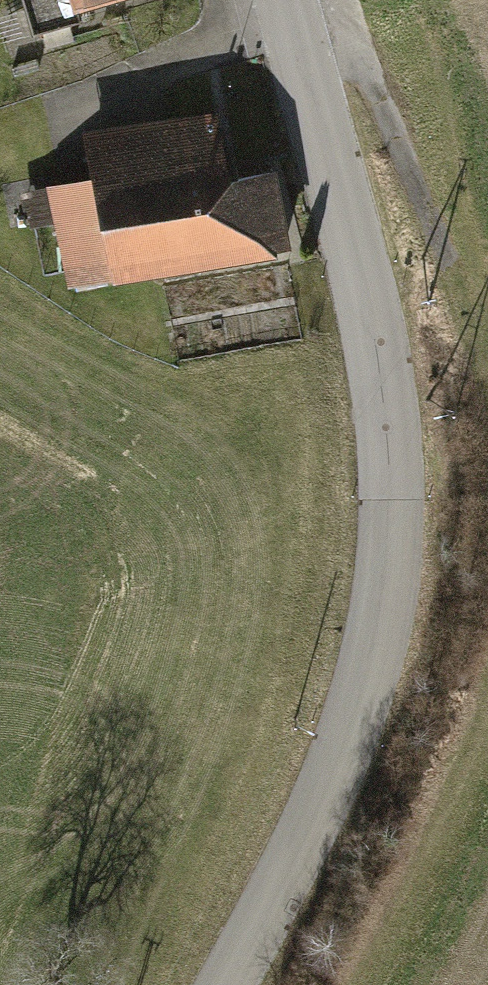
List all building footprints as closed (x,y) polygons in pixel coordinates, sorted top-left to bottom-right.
[(167,0),(28,0),(39,37),(167,0)] [(116,286),(117,295),(294,261),(280,183),(231,193),(217,120),(89,145),(97,190),(25,203),(31,239),(56,234),(68,295),(116,286)]
